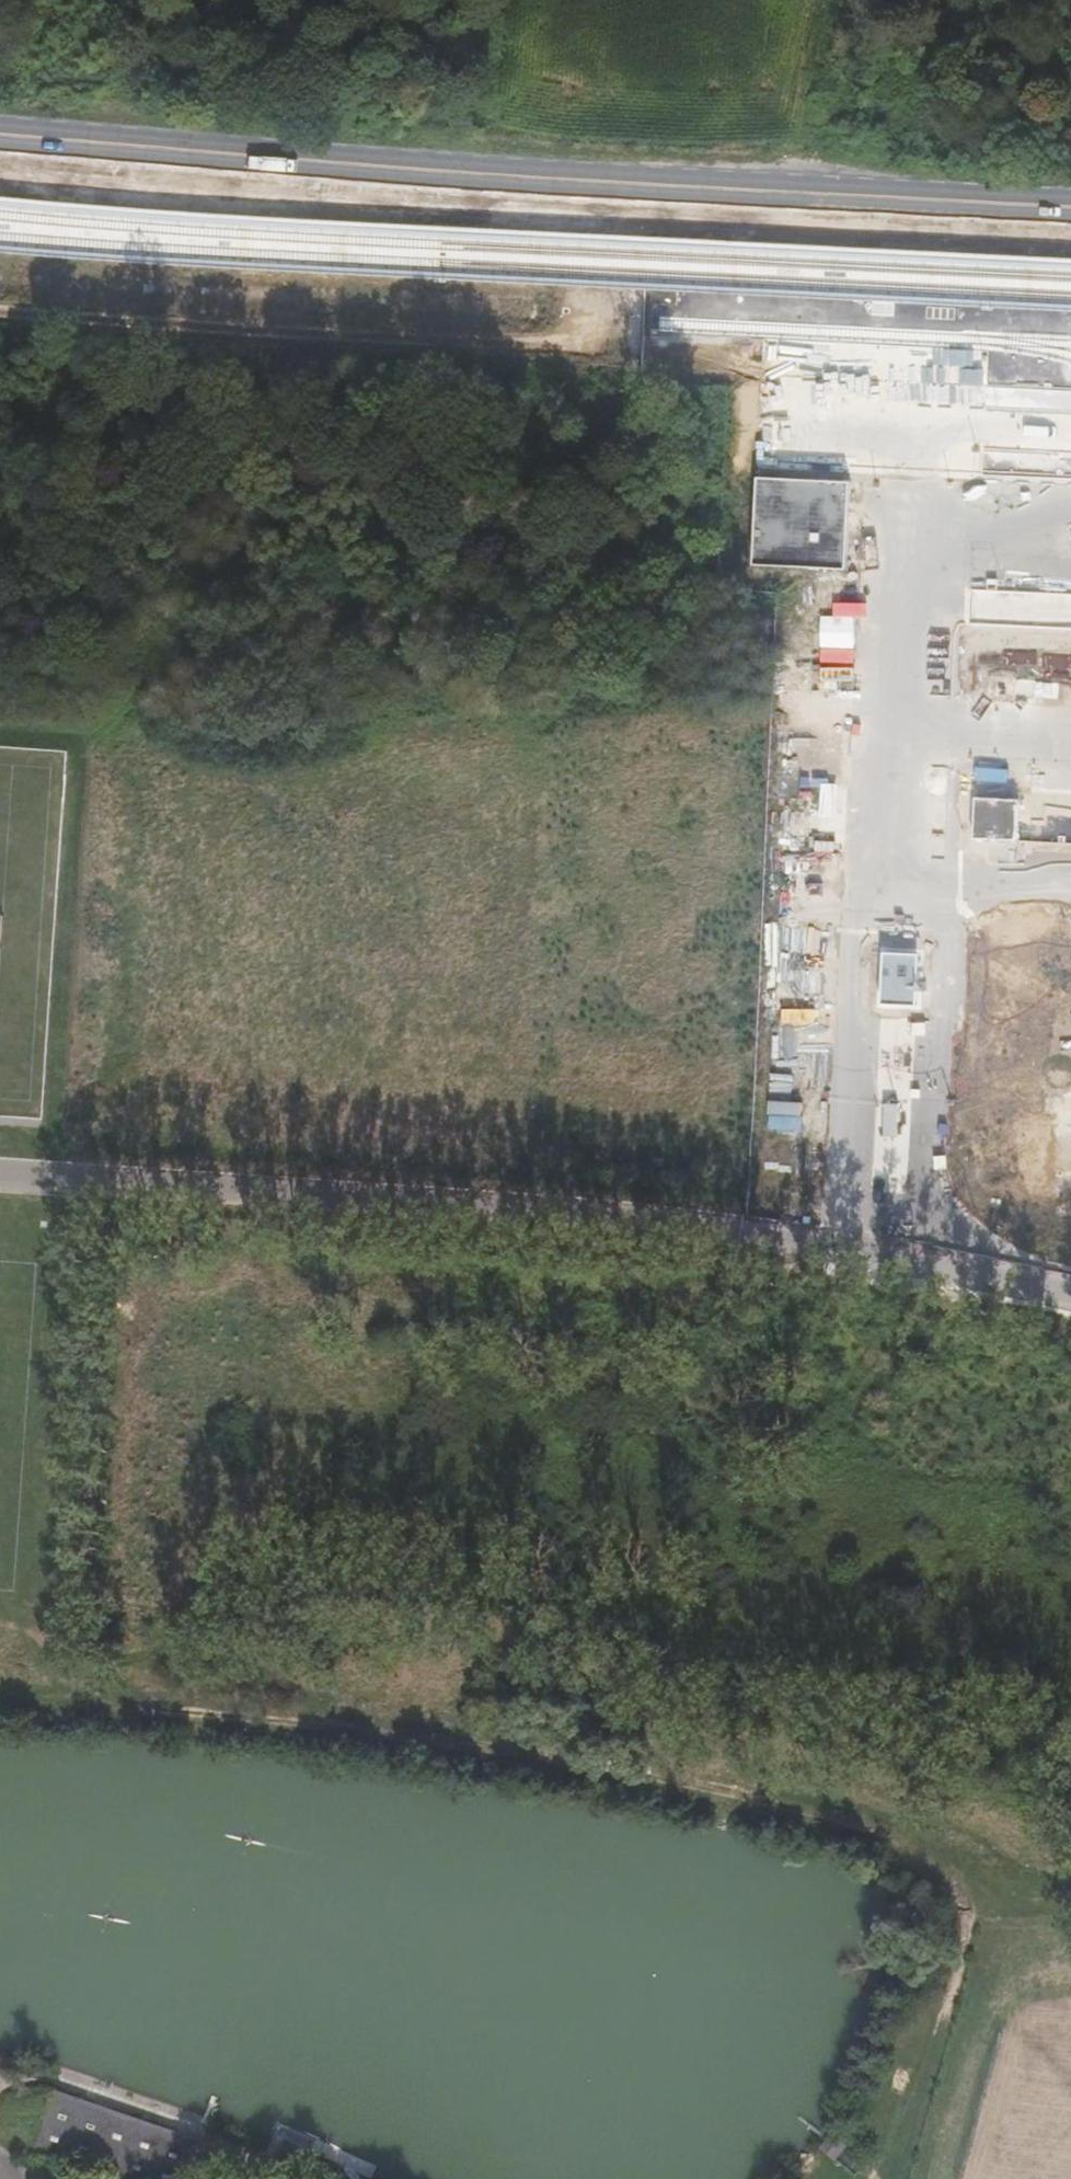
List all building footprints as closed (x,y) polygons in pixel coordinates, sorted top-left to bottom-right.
[(847,480),(756,477),(752,566),(844,568),(847,480)] [(1017,799),(974,797),(973,837),(1016,839),(1017,799)] [(918,952),(883,951),(882,1003),(917,1005),(918,952)] [(55,2090),(34,2151),(116,2178),(178,2178),(193,2138),(55,2090)]
